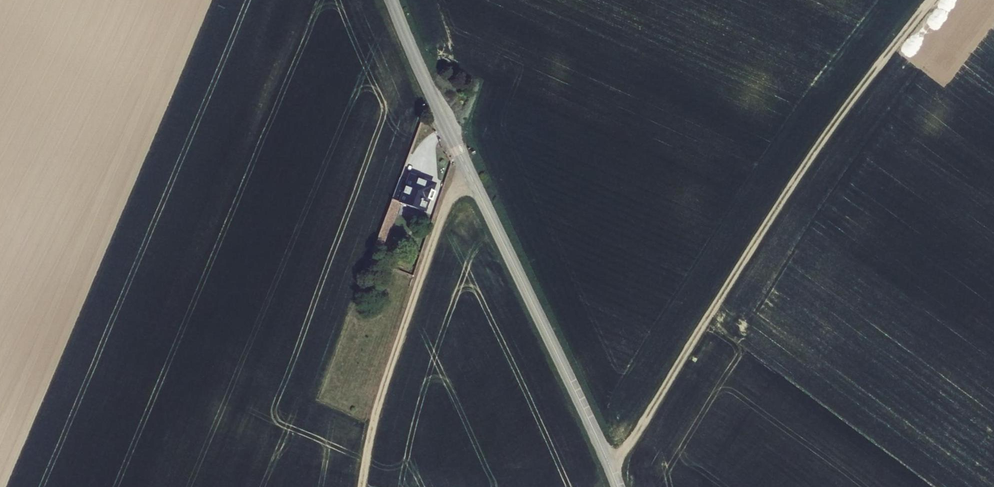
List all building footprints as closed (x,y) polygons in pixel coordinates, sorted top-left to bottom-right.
[(384,224),(391,226),(404,192),(428,201),(437,177),(413,169),(412,174),(404,171),(384,224)]
